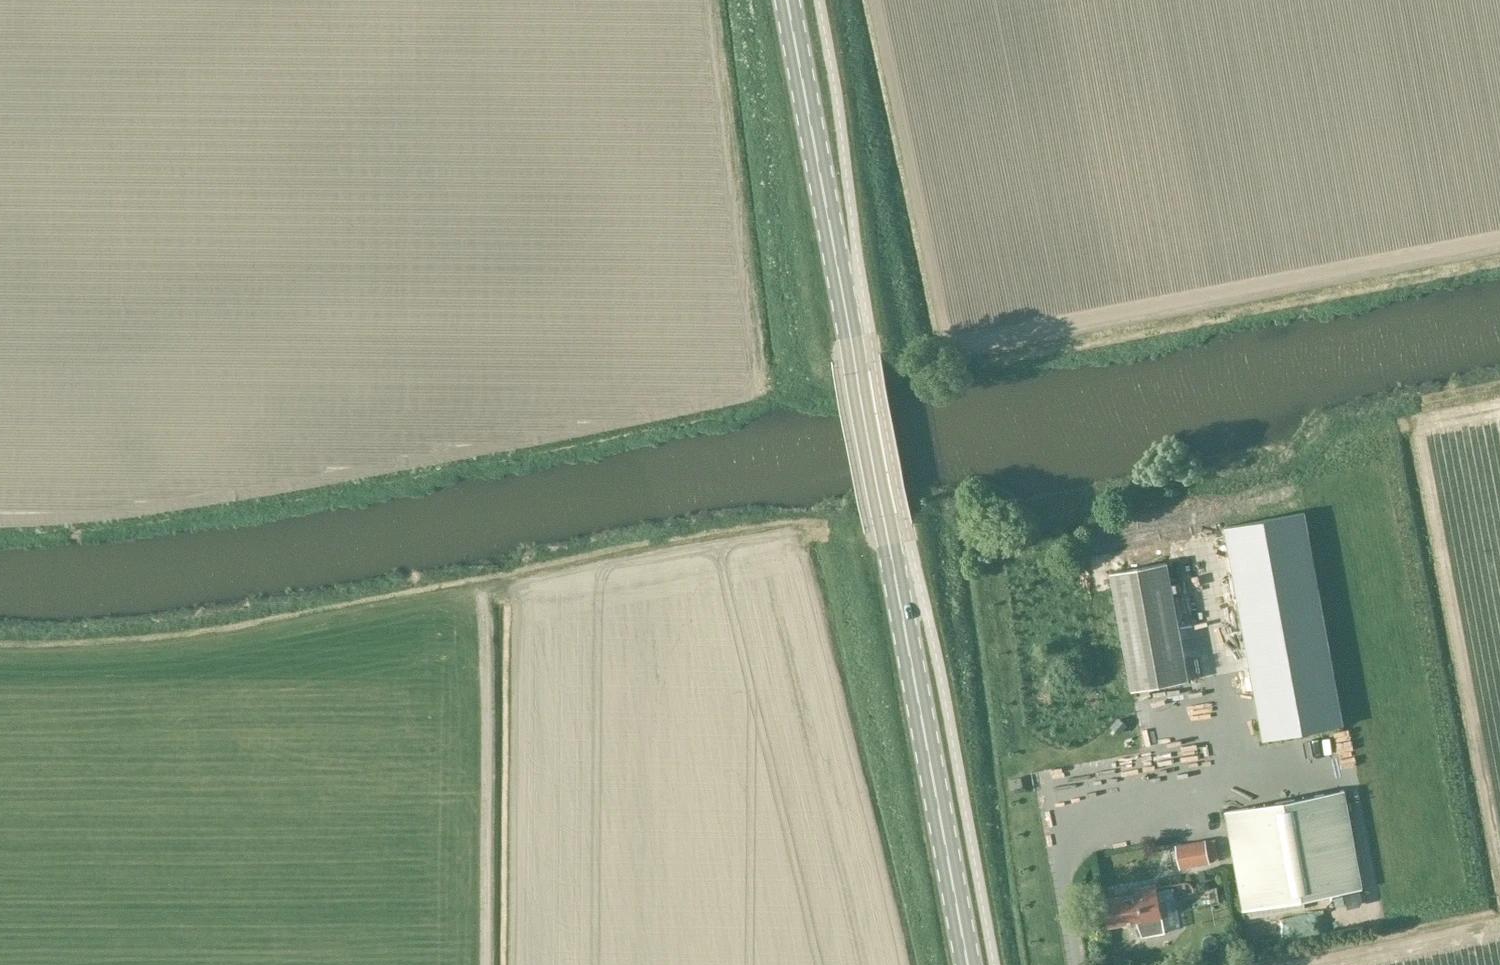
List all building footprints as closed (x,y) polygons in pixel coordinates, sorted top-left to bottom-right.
[(1226,527),(1265,740),(1344,726),(1306,513),(1226,527)] [(1112,573),(1133,691),(1189,681),(1168,563),(1112,573)] [(1021,778),(1011,780),(1012,789),(1023,787),(1021,778)] [(1345,791),(1227,812),(1244,911),(1363,889),(1345,791)] [(1181,869),(1210,863),(1206,841),(1176,847),(1181,869)] [(1108,928),(1136,923),(1143,936),(1162,933),(1165,933),(1162,918),(1163,918),(1157,885),(1135,889),(1136,894),(1104,900),(1108,928)]
